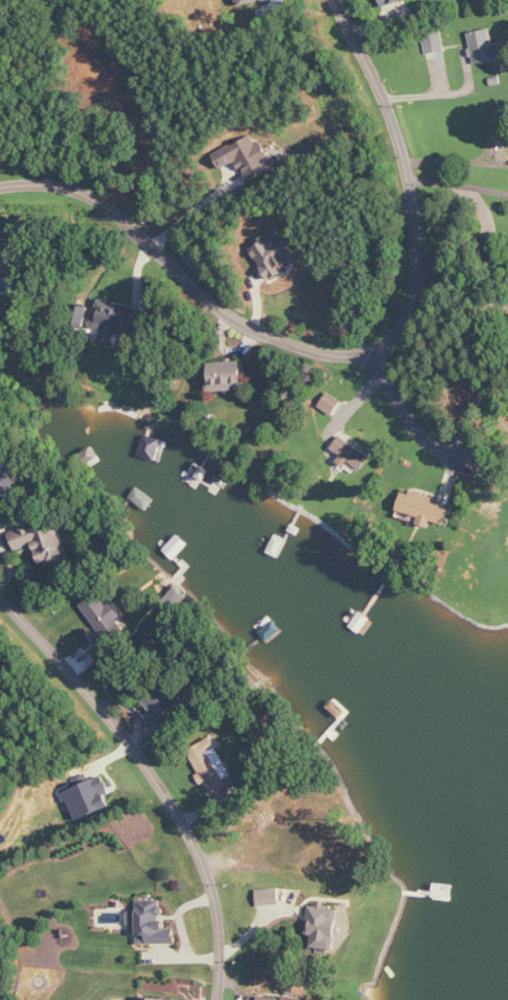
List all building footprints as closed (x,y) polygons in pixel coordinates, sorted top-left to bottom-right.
[(468,32),(471,56),(474,56),(475,63),(505,60),(502,43),(493,44),(491,29),(468,32)] [(489,142),(506,143),(507,120),(490,119),(489,142)] [(240,162),(248,181),(274,170),(262,140),(257,143),(254,136),(214,153),(221,170),(240,162)] [(300,257),(282,227),(250,246),(271,281),(285,272),(282,268),(300,257)] [(23,270),(10,230),(0,233),(0,277),(23,270)] [(133,306),(96,302),(93,329),(103,330),(102,341),(118,343),(119,339),(138,341),(139,332),(130,331),(133,306)] [(209,391),(246,390),(245,362),(208,363),(209,391)] [(335,415),(342,400),(328,392),(320,408),(335,415)] [(338,462),(346,467),(349,462),(363,470),(371,454),(339,437),(333,449),(342,454),(338,462)] [(22,490),(12,471),(6,473),(0,463),(0,502),(22,490)] [(398,512),(426,519),(425,520),(446,525),(451,507),(434,502),(435,498),(404,490),(398,512)] [(41,567),(68,560),(58,520),(10,532),(15,551),(35,546),(41,567)] [(82,606),(99,631),(92,636),(101,648),(126,630),(118,619),(126,614),(116,601),(108,607),(98,594),(82,606)] [(161,687),(144,702),(160,720),(177,705),(161,687)] [(201,785),(207,782),(211,790),(234,778),(213,737),(189,749),(201,773),(196,776),(201,785)] [(62,792),(65,803),(71,801),(77,820),(115,806),(104,777),(62,792)] [(257,889),(258,906),(281,905),(280,888),(257,889)] [(138,945),(176,944),(176,929),(166,929),(166,920),(164,920),(163,900),(138,900),(138,911),(128,911),(128,925),(138,925),(138,945)] [(310,905),(307,934),(314,935),(312,950),(335,953),(340,909),(310,905)]
